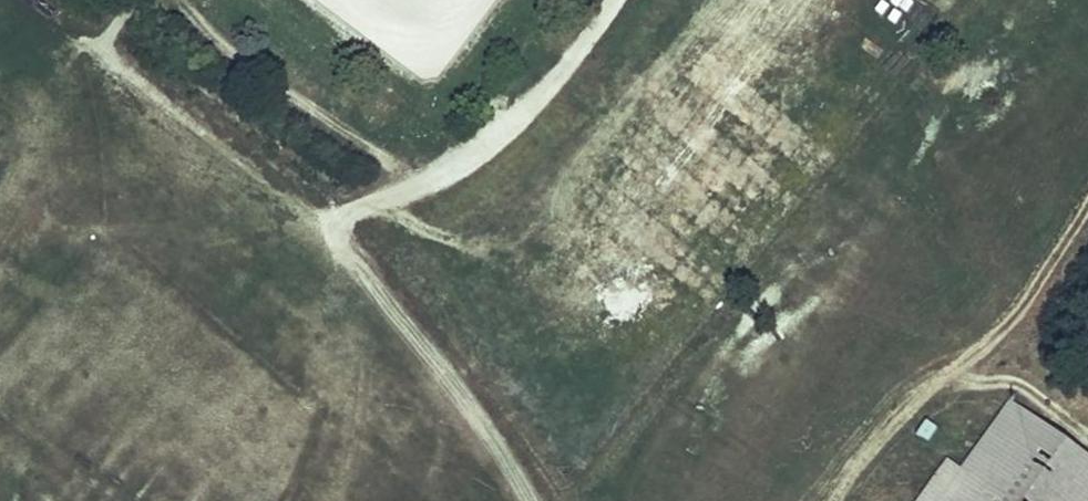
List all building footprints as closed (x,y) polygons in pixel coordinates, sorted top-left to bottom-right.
[(1081,458),(1008,406),(959,472),(945,461),(917,500),(1051,500),(1081,458)] [(1087,491),(1087,463),(1081,458),(1051,500),(1081,500),(1087,491)]
